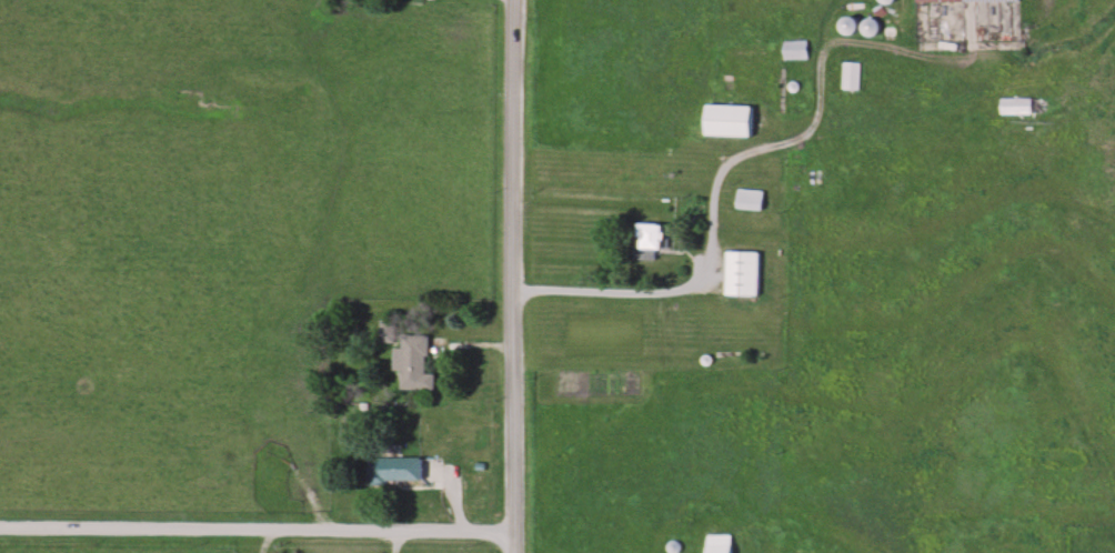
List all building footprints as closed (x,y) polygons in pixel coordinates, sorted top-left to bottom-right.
[(809,61),(809,41),(785,41),(785,61),(809,61)] [(845,89),(860,89),(860,64),(845,64),(845,89)] [(706,136),(752,137),(752,106),(706,106),(706,136)] [(662,250),(662,225),(638,225),(638,250),(662,250)] [(758,297),(758,253),(726,253),(726,297),(758,297)] [(402,390),(435,390),(435,374),(428,374),(428,335),(399,335),(399,347),(394,347),(394,371),(402,371),(402,390)] [(368,458),(368,482),(421,482),(421,458),(368,458)] [(707,537),(707,552),(730,552),(729,536),(707,537)]
